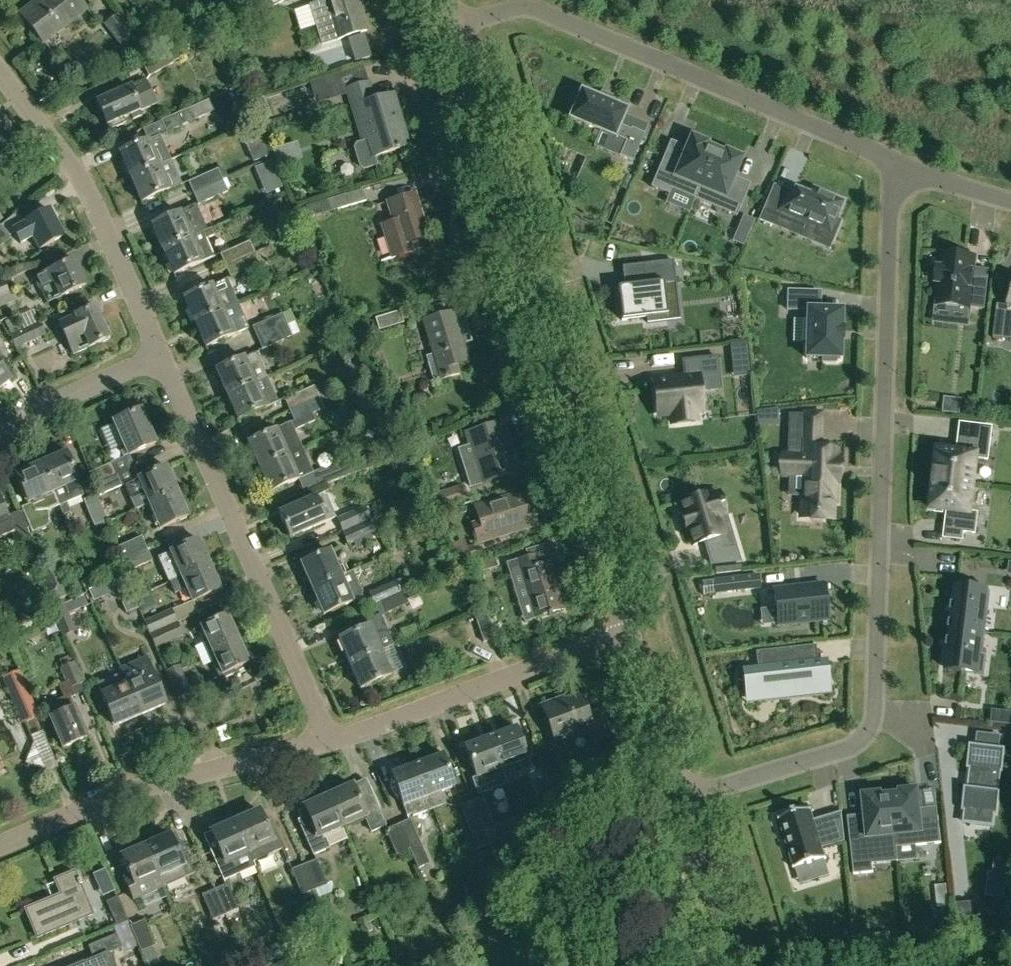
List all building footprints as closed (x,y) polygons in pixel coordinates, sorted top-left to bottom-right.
[(35,2),(22,13),(46,43),(89,9),(82,0),(46,0),(38,6),(35,2)] [(360,0),(323,0),(309,5),(309,6),(316,26),(322,45),(369,30),(360,0)] [(120,13),(106,24),(123,47),(138,36),(120,13)] [(176,63),(169,50),(144,63),(151,77),(176,63)] [(99,101),(109,125),(111,129),(129,122),(127,117),(134,114),(136,119),(145,115),(143,110),(156,104),(146,80),(99,101)] [(377,101),(372,81),(346,89),(361,143),(357,144),(355,148),(360,167),(364,168),(377,164),(376,160),(388,157),(387,153),(412,146),(397,95),(377,101)] [(581,93),(579,98),(576,96),(569,111),(573,112),(571,117),(570,119),(572,119),(613,137),(615,138),(615,136),(626,141),(620,156),(633,161),(644,134),(632,128),(631,130),(620,125),(625,112),(626,112),(626,110),(625,109),(624,110),(610,104),(610,103),(598,98),(598,99),(583,92),(582,91),(581,93)] [(163,120),(168,132),(197,119),(192,107),(163,120)] [(160,135),(119,152),(130,178),(159,165),(171,160),(160,135)] [(681,163),(664,156),(651,187),(669,194),(672,189),(695,199),(715,150),(706,146),(707,144),(691,138),(681,163)] [(281,147),(273,149),(278,166),(286,164),(283,154),(281,147)] [(725,154),(715,150),(695,199),(737,216),(747,191),(731,184),(741,158),(726,152),(725,154)] [(159,165),(130,178),(140,202),(169,190),(182,185),(171,160),(159,165)] [(220,168),(218,169),(222,179),(228,176),(223,167),(220,168)] [(217,169),(188,182),(193,193),(223,180),(222,179),(218,169),(217,169)] [(223,180),(193,193),(198,205),(228,192),(223,180)] [(365,189),(329,199),(332,211),(368,201),(365,189)] [(795,190),(785,214),(821,229),(817,237),(819,238),(832,243),(841,221),(836,219),(844,202),(813,189),(810,196),(795,190)] [(430,234),(418,193),(389,202),(395,222),(384,225),(394,259),(416,252),(412,240),(430,234)] [(180,213),(152,225),(163,250),(192,238),(207,230),(196,204),(179,212),(180,213)] [(52,210),(15,229),(22,243),(35,237),(41,249),(66,236),(52,210)] [(743,215),(738,226),(750,232),(755,219),(743,215)] [(13,238),(2,224),(0,226),(0,248),(13,238)] [(192,238),(163,250),(174,275),(203,263),(203,262),(214,257),(206,239),(214,235),(211,228),(207,230),(192,238)] [(222,254),(227,265),(257,252),(252,241),(222,254)] [(232,277),(262,264),(257,252),(227,265),(232,277)] [(966,256),(943,253),(942,268),(938,267),(936,282),(940,283),(937,305),(969,309),(969,307),(984,309),(988,271),(974,269),(975,262),(966,261),(966,256)] [(88,284),(76,259),(51,270),(51,271),(37,278),(49,303),(88,284)] [(650,299),(625,305),(634,337),(658,331),(659,336),(678,331),(669,295),(681,292),(675,270),(644,278),(650,299)] [(186,298),(196,323),(240,303),(229,279),(186,298)] [(19,299),(16,293),(11,296),(2,280),(0,281),(0,310),(19,299)] [(820,292),(788,291),(788,310),(808,310),(808,311),(807,356),(806,356),(806,358),(808,358),(808,357),(823,358),(822,362),(836,362),(836,358),(839,358),(839,359),(840,359),(841,357),(840,357),(841,341),(842,341),(842,338),(840,338),(841,330),(842,330),(842,328),(841,328),(841,312),(842,312),(842,310),(840,310),(820,310),(820,292)] [(992,338),(1009,340),(1010,341),(1010,299),(1008,305),(996,304),(992,338)] [(196,323),(207,346),(251,327),(240,303),(196,323)] [(111,338),(97,306),(76,315),(61,322),(75,354),(90,347),(111,338)] [(21,315),(27,328),(41,322),(36,309),(21,315)] [(473,335),(465,309),(426,321),(436,355),(428,358),(436,382),(463,374),(460,365),(470,361),(463,338),(473,335)] [(377,318),(381,330),(405,323),(402,311),(377,318)] [(254,326),(259,338),(289,325),(284,313),(254,326)] [(21,331),(27,343),(48,335),(42,321),(41,322),(27,328),(21,331)] [(298,321),(289,325),(259,338),(264,349),(294,336),(303,332),(298,321)] [(729,344),(732,366),(749,364),(746,342),(729,344)] [(338,349),(345,363),(359,356),(352,343),(338,349)] [(268,376),(267,377),(256,353),(217,370),(228,395),(269,377),(268,376)] [(684,378),(654,381),(658,415),(672,413),(673,423),(696,421),(695,411),(702,410),(698,371),(719,368),(717,356),(682,360),(684,378)] [(10,379),(0,366),(0,387),(10,379)] [(228,395),(239,420),(280,402),(269,377),(228,395)] [(318,386),(316,386),(287,399),(291,410),(323,396),(318,386)] [(250,442),(261,467),(289,456),(304,449),(296,430),(317,421),(314,414),(326,409),(322,401),(329,398),(327,395),(323,397),(323,396),(291,410),(296,421),(279,428),(278,430),(250,442)] [(960,413),(961,399),(945,397),(943,412),(960,413)] [(143,408),(121,418),(122,418),(114,422),(125,445),(120,447),(125,457),(158,442),(143,408)] [(757,409),(758,425),(778,426),(778,408),(757,409)] [(806,514),(833,515),(833,498),(836,498),(836,478),(837,478),(838,456),(837,455),(837,451),(817,451),(817,441),(799,440),(800,417),(787,417),(786,452),(783,452),(783,471),(807,472),(806,492),(807,492),(806,514)] [(485,430),(484,428),(469,433),(483,481),(520,470),(505,423),(485,430)] [(973,484),(977,458),(988,459),(992,427),(981,426),(980,439),(960,437),(958,453),(938,450),(937,463),(936,463),(934,480),(973,484)] [(261,467),(271,491),(315,472),(304,449),(289,456),(261,467)] [(67,451),(43,462),(66,514),(70,512),(66,502),(84,495),(78,482),(80,481),(67,451)] [(348,462),(321,473),(325,485),(360,471),(356,460),(349,463),(348,462)] [(43,462),(18,472),(15,474),(28,504),(21,507),(23,511),(19,512),(27,529),(30,528),(32,533),(51,525),(49,510),(60,506),(64,515),(66,514),(43,462)] [(92,472),(97,483),(119,474),(114,462),(92,472)] [(137,510),(151,504),(180,492),(169,466),(140,479),(126,485),(137,510)] [(102,495),(124,485),(119,474),(97,483),(102,495)] [(970,513),(973,484),(934,480),(932,497),(933,497),(931,509),(948,511),(946,530),(949,530),(948,538),(963,540),(964,532),(975,533),(978,514),(970,513)] [(438,494),(442,506),(467,499),(463,487),(438,494)] [(190,516),(180,492),(151,504),(161,528),(190,516)] [(512,495),(477,506),(474,506),(478,520),(471,522),(477,543),(539,525),(529,493),(513,498),(512,495)] [(705,542),(712,564),(740,561),(736,546),(721,548),(718,537),(724,536),(718,517),(726,515),(719,493),(712,495),(711,494),(681,503),(684,515),(682,515),(686,529),(688,528),(693,545),(705,542)] [(96,525),(109,520),(98,494),(85,500),(96,525)] [(1,498),(0,495),(0,539),(4,537),(8,547),(30,537),(18,511),(8,516),(1,498)] [(328,522),(318,497),(281,513),(292,538),(328,522)] [(367,505),(338,518),(344,532),(372,520),(372,521),(373,520),(367,505)] [(376,531),(372,521),(372,520),(344,532),(349,544),(354,541),(357,548),(370,543),(369,541),(373,540),(370,534),(376,531)] [(119,546),(124,558),(124,559),(149,548),(144,536),(119,546)] [(172,551),(183,576),(183,577),(212,564),(201,538),(172,551)] [(466,542),(453,546),(458,565),(480,559),(476,545),(468,547),(466,542)] [(154,560),(149,548),(124,559),(124,558),(120,560),(125,573),(154,560)] [(303,563),(314,589),(350,573),(346,564),(339,568),(331,551),(303,563)] [(543,565),(540,554),(515,561),(519,573),(525,571),(539,618),(565,610),(551,562),(543,565)] [(476,562),(478,572),(500,566),(496,556),(476,562)] [(212,564),(183,577),(183,576),(171,581),(176,593),(188,589),(193,601),(223,588),(212,564)] [(47,573),(59,600),(67,598),(55,569),(47,573)] [(354,602),(354,601),(361,598),(363,593),(353,571),(350,573),(314,589),(326,615),(354,602)] [(59,600),(47,573),(45,574),(52,592),(43,595),(47,604),(59,600)] [(126,574),(94,588),(99,599),(108,596),(123,602),(128,613),(140,608),(126,574)] [(759,574),(729,578),(731,592),(761,589),(759,574)] [(371,592),(376,605),(383,602),(404,593),(403,592),(411,588),(406,577),(399,580),(398,580),(371,592)] [(701,581),(703,595),(716,593),(715,579),(701,581)] [(824,584),(774,589),(778,625),(828,619),(824,584)] [(955,611),(953,629),(986,633),(991,591),(958,587),(956,603),(952,603),(951,611),(955,611)] [(409,604),(404,593),(383,602),(388,613),(409,604)] [(63,601),(51,606),(63,636),(75,630),(68,613),(64,604),(63,601)] [(487,606),(475,610),(485,643),(498,639),(487,606)] [(172,609),(144,621),(149,634),(178,622),(172,609)] [(196,647),(200,656),(240,638),(230,614),(203,626),(209,640),(205,641),(206,642),(196,647)] [(178,622),(149,634),(156,648),(157,648),(184,637),(178,622)] [(341,638),(352,663),(383,650),(372,625),(341,638)] [(986,633),(953,629),(952,639),(947,638),(947,647),(951,647),(948,670),(985,674),(987,654),(983,654),(986,633)] [(251,662),(240,638),(200,656),(205,666),(215,663),(222,679),(237,672),(236,669),(251,662)] [(792,648),(756,652),(758,668),(743,669),(746,696),(829,686),(826,660),(794,664),(792,648)] [(352,663),(363,689),(394,676),(383,650),(352,663)] [(147,658),(121,669),(123,673),(140,715),(166,704),(153,673),(147,658)] [(65,698),(46,706),(51,718),(63,747),(87,737),(75,708),(70,698),(75,696),(71,687),(84,683),(75,662),(60,668),(66,683),(59,686),(65,698)] [(166,670),(178,699),(179,699),(192,693),(182,669),(180,665),(166,670)] [(21,670),(4,677),(24,723),(41,716),(21,670)] [(123,673),(97,684),(101,695),(114,726),(140,715),(123,673)] [(562,698),(541,706),(555,743),(588,731),(592,743),(611,737),(601,710),(588,714),(581,695),(563,701),(562,698)] [(1000,715),(998,728),(1010,729),(1010,716),(1000,715)] [(515,729),(490,738),(506,782),(516,778),(512,765),(526,760),(515,729)] [(506,782),(490,738),(465,747),(476,778),(472,779),(478,795),(507,784),(506,782)] [(46,774),(60,772),(57,740),(42,741),(46,774)] [(1006,749),(970,744),(967,768),(970,767),(967,791),(964,791),(962,811),(977,812),(976,823),(994,825),(995,815),(998,815),(1000,795),(999,795),(1002,771),(1003,771),(1006,749)] [(444,756),(418,765),(429,796),(434,809),(446,805),(442,792),(456,787),(444,756)] [(418,765),(392,774),(403,806),(407,817),(412,815),(413,817),(434,809),(429,796),(418,765)] [(563,774),(548,779),(557,803),(566,796),(571,793),(570,793),(563,774)] [(546,776),(534,781),(545,810),(555,804),(557,803),(548,779),(547,780),(546,776)] [(387,826),(380,811),(367,780),(330,796),(344,827),(367,817),(373,832),(387,826)] [(891,795),(897,848),(941,843),(938,816),(921,818),(918,790),(901,792),(901,794),(891,795)] [(849,825),(854,874),(874,872),(871,851),(897,848),(891,795),(881,796),(881,794),(864,796),(867,823),(849,825)] [(326,835),(344,827),(330,796),(306,807),(307,809),(300,812),(303,819),(300,821),(315,854),(332,847),(326,835)] [(484,797),(473,801),(485,832),(490,848),(491,851),(500,848),(498,845),(501,844),(494,828),(495,828),(484,797)] [(473,801),(461,806),(472,836),(473,836),(478,850),(488,846),(490,851),(491,851),(490,848),(485,832),(473,801)] [(793,815),(778,819),(779,820),(780,820),(794,867),(793,868),(794,869),(808,864),(808,866),(813,864),(812,863),(827,859),(826,857),(825,858),(822,849),(845,842),(842,812),(823,818),(824,822),(815,825),(811,811),(812,810),(811,809),(797,813),(797,812),(792,814),(793,815)] [(261,810),(237,821),(250,853),(254,861),(284,848),(276,828),(270,831),(261,810)] [(410,820),(399,825),(410,850),(412,856),(418,869),(430,864),(410,820)] [(237,821),(212,832),(205,835),(225,880),(256,866),(254,861),(250,853),(237,821)] [(399,825),(386,830),(396,856),(398,855),(401,861),(412,856),(410,850),(399,825)] [(177,832),(147,845),(165,886),(195,873),(177,832)] [(161,888),(165,886),(147,845),(123,856),(132,876),(126,879),(135,899),(143,896),(146,902),(164,894),(161,888)] [(329,885),(319,859),(306,864),(316,890),(329,885)] [(1009,861),(993,859),(988,897),(1005,900),(1009,861)] [(303,895),(316,890),(306,864),(293,869),(303,895)] [(61,894),(24,909),(30,922),(37,938),(92,915),(74,873),(55,881),(61,894)] [(229,883),(217,889),(228,914),(240,909),(229,883)] [(235,936),(226,915),(228,914),(217,889),(203,895),(215,920),(224,940),(235,936)] [(108,901),(118,925),(130,920),(120,896),(108,901)] [(969,903),(972,932),(984,931),(981,902),(969,903)] [(161,912),(164,923),(178,919),(175,908),(161,912)] [(130,920),(118,925),(116,926),(127,950),(140,945),(132,925),(130,920)] [(143,952),(143,951),(156,946),(145,920),(132,925),(140,945),(143,952)] [(108,953),(122,947),(117,934),(88,946),(93,959),(75,965),(113,965),(108,953)] [(862,935),(864,950),(878,949),(876,934),(862,935)]
